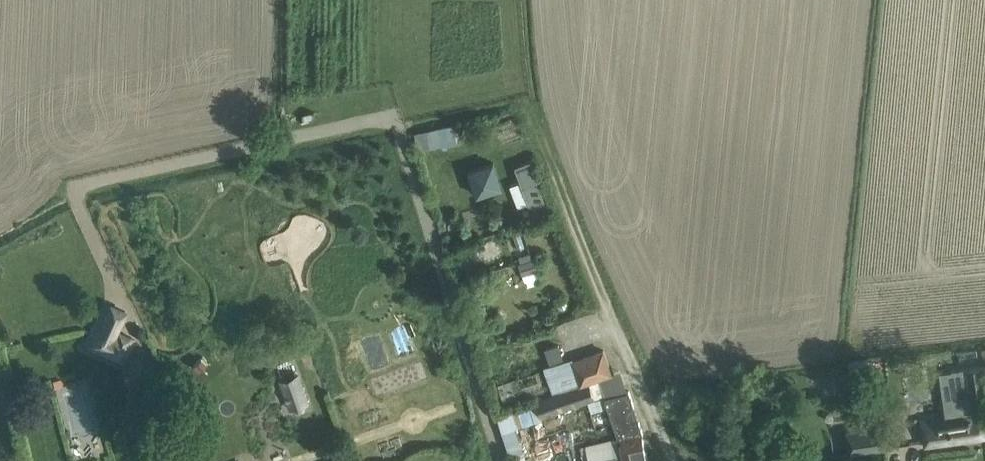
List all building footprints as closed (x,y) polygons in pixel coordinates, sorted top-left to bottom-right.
[(455,123),(417,129),(420,147),(458,140),(455,123)] [(531,161),(515,167),(532,212),(548,206),(531,161)] [(510,163),(483,170),(489,197),(516,191),(510,163)] [(537,275),(534,260),(522,262),(525,277),(537,275)] [(85,344),(124,362),(134,340),(95,323),(85,344)] [(554,395),(590,382),(599,379),(604,395),(627,387),(621,371),(612,374),(604,350),(574,361),(573,359),(563,362),(558,346),(545,350),(551,365),(543,367),(554,395)] [(921,419),(925,445),(984,436),(984,419),(984,410),(972,411),(970,397),(984,395),(984,364),(951,369),(956,398),(941,400),(943,416),(921,419)] [(502,396),(544,389),(541,372),(499,380),(502,396)] [(298,374),(279,382),(291,411),(297,409),(300,416),(310,412),(307,405),(310,404),(298,374)] [(590,382),(554,395),(497,416),(511,458),(524,453),(516,429),(543,420),(542,416),(595,398),(590,382)] [(605,398),(617,437),(624,460),(648,460),(643,435),(629,390),(623,392),(605,398)] [(850,453),(893,446),(890,424),(846,431),(850,453)] [(586,445),(589,460),(605,460),(612,460),(624,460),(617,437),(586,445)]
